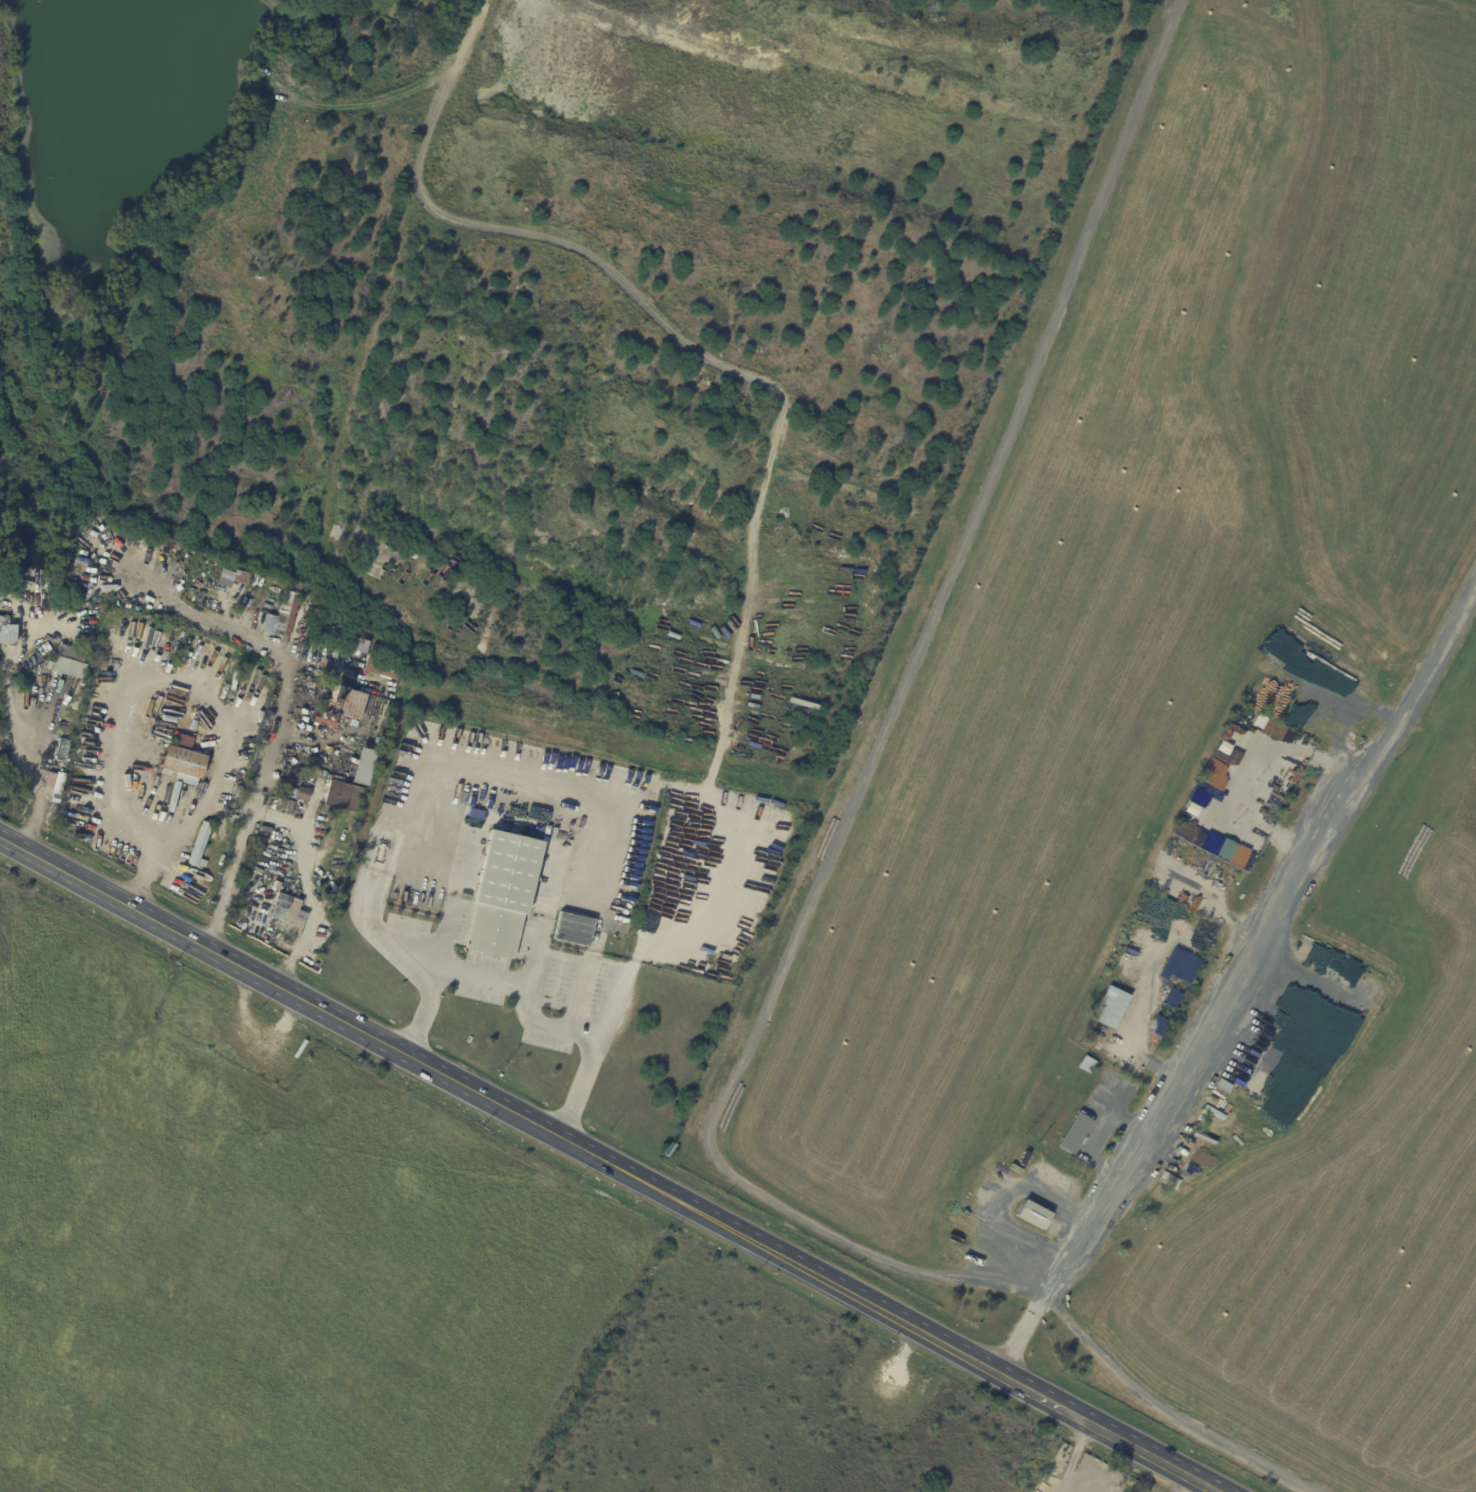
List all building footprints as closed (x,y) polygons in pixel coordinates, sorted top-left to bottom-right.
[(236,569),(251,574),(247,586),(232,581),(236,569)] [(302,585),(299,595),(300,595),(289,638),(288,638),(286,647),(280,645),(281,642),(273,640),(274,634),(263,632),(267,614),(278,617),(284,590),(293,593),(296,582),(302,584),(302,585)] [(366,653),(369,640),(347,636),(345,649),(366,653)] [(399,681),(363,671),(368,655),(403,665),(399,681)] [(84,664),(87,665),(83,680),(52,671),(56,656),(84,664)] [(367,695),(360,721),(322,710),(325,700),(326,701),(331,698),(335,686),(367,695)] [(195,753),(207,756),(201,780),(199,779),(197,787),(175,781),(177,773),(175,772),(174,777),(161,774),(163,769),(160,768),(167,745),(180,749),(184,734),(195,736),(190,752),(195,753)] [(65,762),(69,740),(59,738),(54,760),(65,762)] [(382,739),(381,746),(374,745),(376,738),(382,739)] [(377,752),(368,787),(352,783),(361,748),(377,752)] [(330,780),(360,788),(353,813),(328,807),(326,814),(319,813),(328,779),(330,780)] [(304,788),(311,790),(307,803),(295,799),(295,800),(283,797),(286,787),(298,791),(299,787),(304,788)] [(294,802),(295,802),(292,813),(279,810),(281,799),(294,802)] [(239,817),(237,825),(231,823),(233,815),(239,817)] [(212,825),(200,859),(208,862),(206,868),(203,867),(202,870),(189,865),(204,822),(212,825)] [(546,830),(558,832),(557,841),(544,839),(546,830)] [(515,959),(514,960),(498,957),(498,960),(482,956),(482,953),(466,949),(476,904),(475,903),(492,831),(544,843),(528,916),(525,915),(515,959)] [(1239,845),(1231,861),(1219,855),(1227,839),(1239,845)] [(472,890),(470,901),(459,899),(462,888),(472,890)] [(291,898),(302,902),(299,911),(308,915),(299,940),(274,931),(278,920),(270,917),(278,893),(291,898)] [(590,934),(587,948),(555,940),(558,927),(565,928),(566,923),(584,928),(583,932),(590,934)] [(1132,998),(1115,1031),(1101,1024),(1101,1025),(1093,1021),(1110,986),(1132,998)] [(295,1055),(306,1039),(309,1041),(299,1057),(295,1055)] [(1100,1052),(1095,1048),(1099,1042),(1104,1045),(1100,1052)] [(1098,1063),(1091,1075),(1079,1068),(1086,1056),(1098,1063)] [(284,1076),(294,1059),(297,1061),(287,1077),(284,1076)] [(1232,1091),(1230,1095),(1217,1087),(1221,1079),(1234,1087),(1232,1091)] [(1082,1111),(1095,1119),(1093,1121),(1095,1123),(1076,1157),(1060,1148),(1081,1111),(1082,1111)] [(1031,1154),(1024,1167),(1019,1164),(1026,1151),(1031,1154)] [(1022,1169),(1024,1170),(1022,1174),(1010,1168),(1012,1164),(1022,1169)] [(1124,1177),(1120,1185),(1113,1181),(1119,1170),(1125,1174),(1123,1176),(1124,1177)] [(1025,1200),(1052,1215),(1044,1231),(1017,1217),(1025,1200)]
